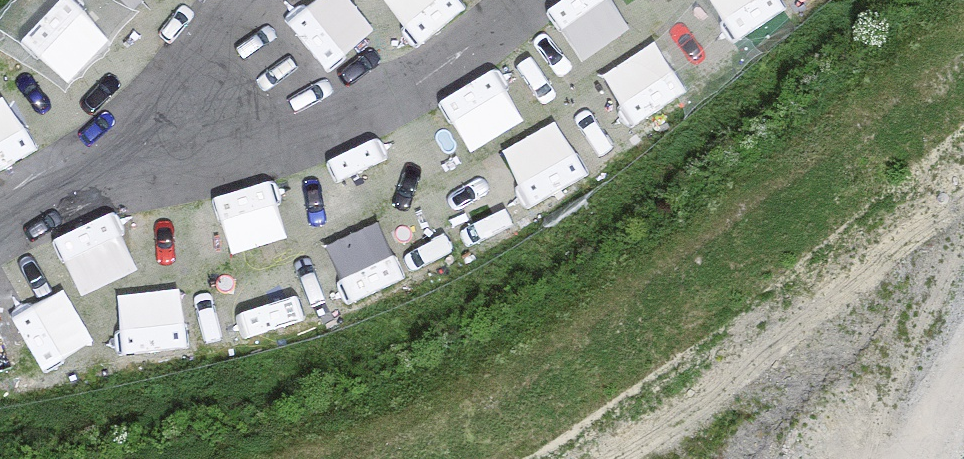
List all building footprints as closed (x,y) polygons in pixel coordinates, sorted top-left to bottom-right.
[(82,68),(126,23),(102,0),(58,0),(35,24),(82,68)] [(352,41),(401,2),(399,0),(320,0),(352,41)] [(569,78),(622,43),(594,0),(578,0),(536,27),(569,78)] [(773,0),(722,0),(738,24),(773,0)] [(619,49),(657,101),(705,67),(667,15),(619,49)] [(476,142),(530,116),(504,61),(449,87),(476,142)] [(35,112),(0,66),(0,138),(35,112)] [(595,92),(541,123),(571,174),(625,143),(595,92)] [(400,190),(457,164),(430,107),(373,133),(400,190)] [(481,225),(534,194),(503,139),(449,169),(481,225)] [(289,163),(302,220),(366,205),(353,148),(289,163)] [(207,254),(261,239),(244,181),(190,196),(207,254)] [(396,211),(336,234),(358,293),(418,271),(396,211)] [(88,239),(93,280),(143,274),(137,232),(88,239)] [(202,278),(217,339),(274,325),(260,265),(202,278)]
